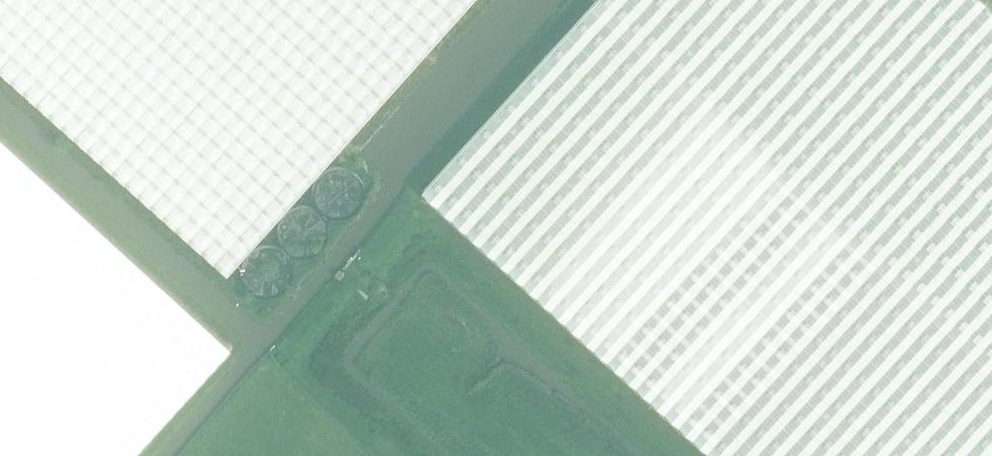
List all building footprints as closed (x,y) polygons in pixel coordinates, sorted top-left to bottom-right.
[(470,0),(0,0),(0,78),(222,277),(470,0)] [(977,0),(596,0),(422,192),(620,370),(676,421),(715,455),(991,455),(991,14),(977,0)] [(229,348),(113,241),(0,137),(0,455),(131,455),(229,348)]
